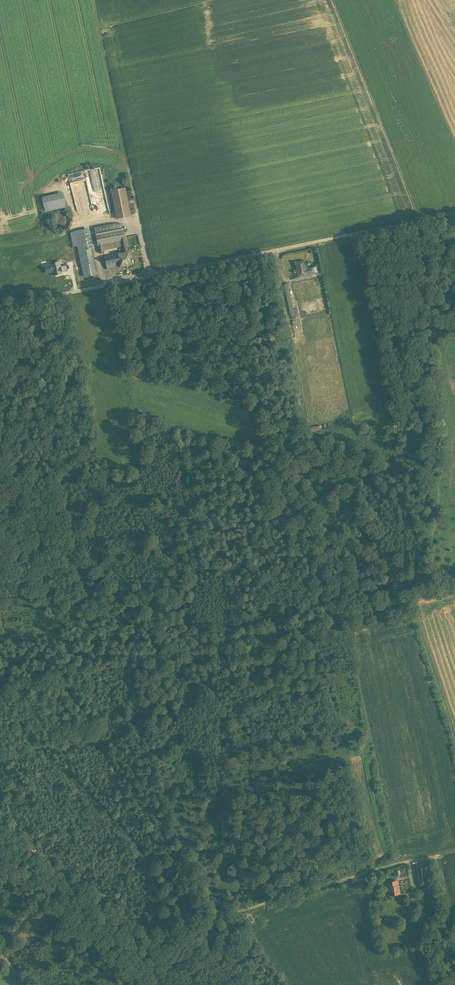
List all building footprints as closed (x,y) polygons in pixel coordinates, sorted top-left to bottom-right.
[(125,187),(111,190),(117,218),(131,215),(125,187)] [(42,197),(45,211),(65,207),(62,193),(42,197)] [(114,223),(94,227),(96,235),(124,229),(123,224),(122,224),(114,223)] [(89,228),(75,231),(84,276),(98,274),(89,228)] [(124,229),(96,235),(98,245),(102,244),(120,240),(126,239),(124,229)] [(123,252),(117,254),(120,266),(120,267),(131,264),(128,251),(123,252)] [(117,254),(104,256),(106,265),(104,266),(105,269),(120,266),(117,254)] [(59,259),(42,262),(44,274),(51,272),(52,275),(62,273),(59,259)] [(304,260),(295,262),(298,276),(307,274),(311,273),(310,268),(305,269),(304,260)] [(296,322),(288,284),(284,285),(292,323),(296,322)] [(426,863),(415,865),(418,885),(430,883),(426,863)] [(398,882),(394,883),(393,881),(387,882),(388,887),(389,895),(399,893),(398,882)]
